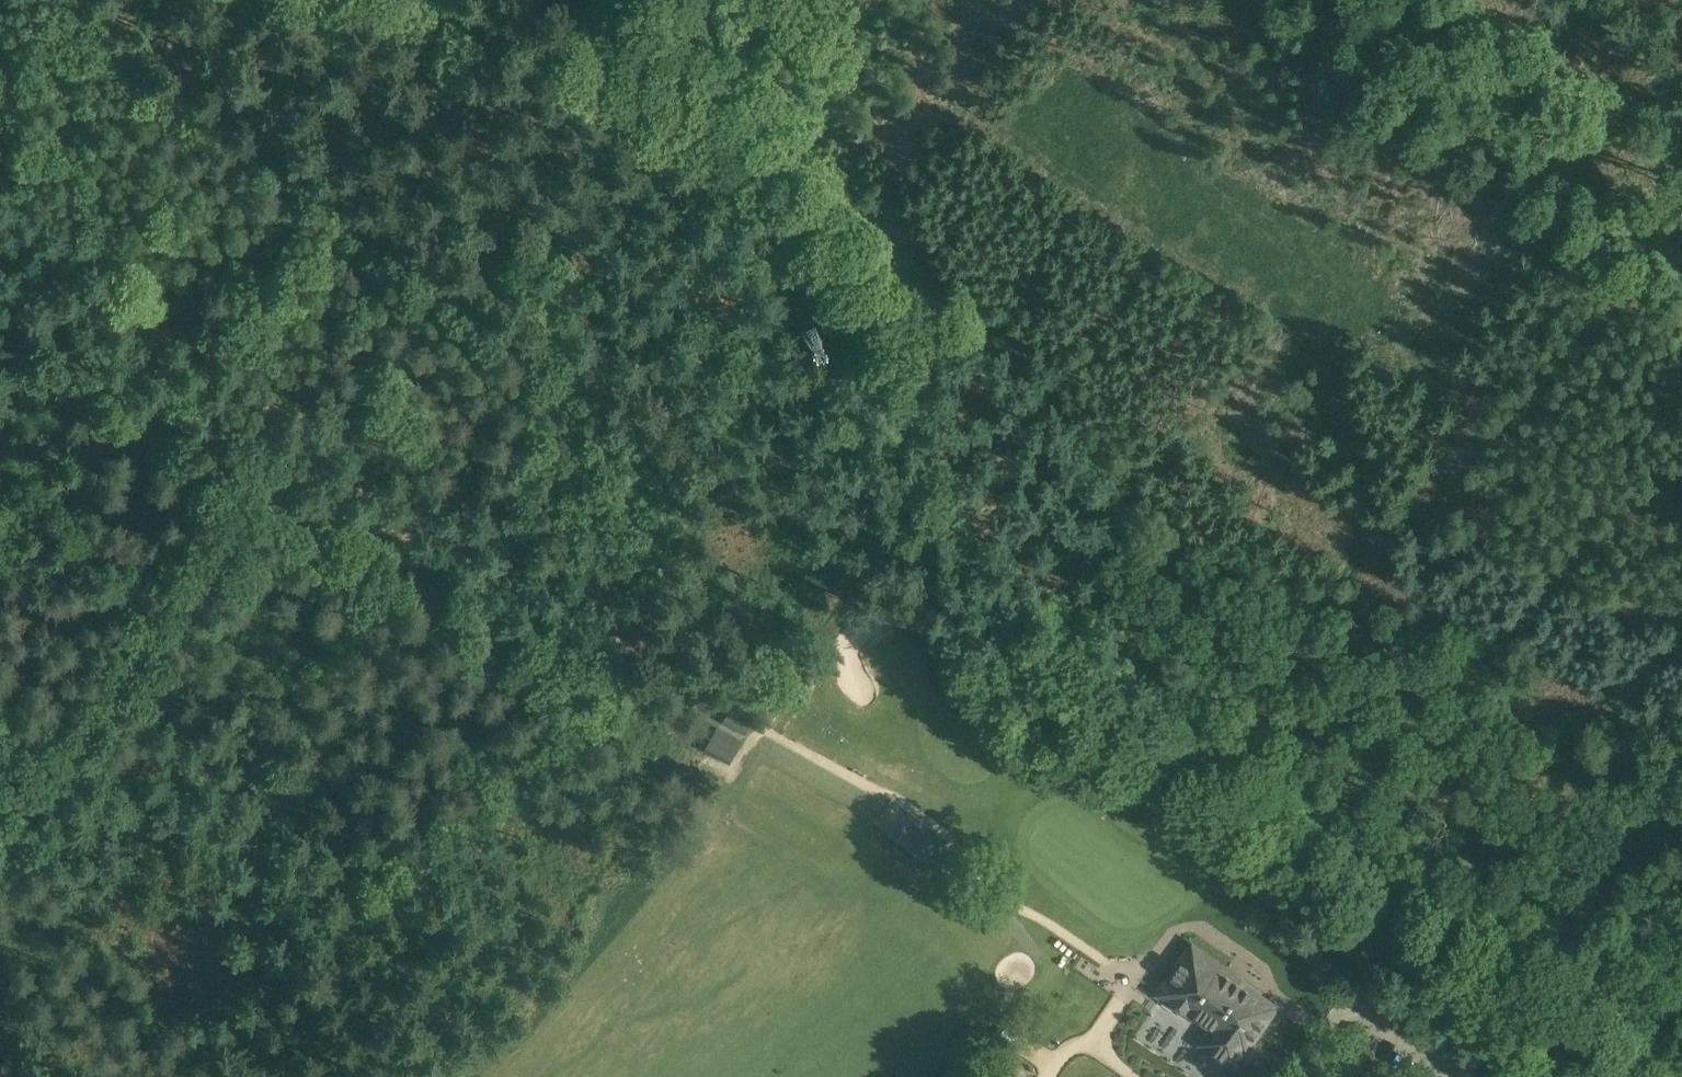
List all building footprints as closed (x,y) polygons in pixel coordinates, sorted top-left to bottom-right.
[(946,840),(889,797),(877,814),(934,856),(946,840)] [(1227,967),(1193,944),(1160,993),(1193,1015),(1195,1012),(1224,1032),(1213,1048),(1234,1063),(1245,1047),(1247,1048),(1266,1020),(1265,1020),(1274,1007),(1275,1007),(1277,1005),(1225,969),(1227,967)]
